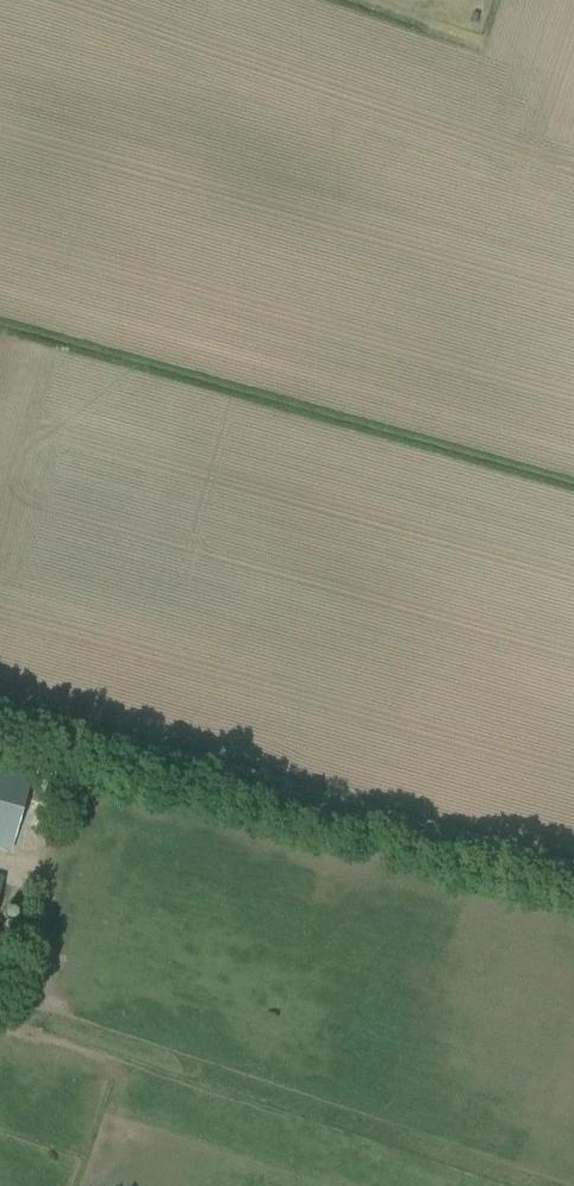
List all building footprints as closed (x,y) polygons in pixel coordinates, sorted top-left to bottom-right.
[(10,851),(32,772),(0,763),(0,848),(10,851)]
